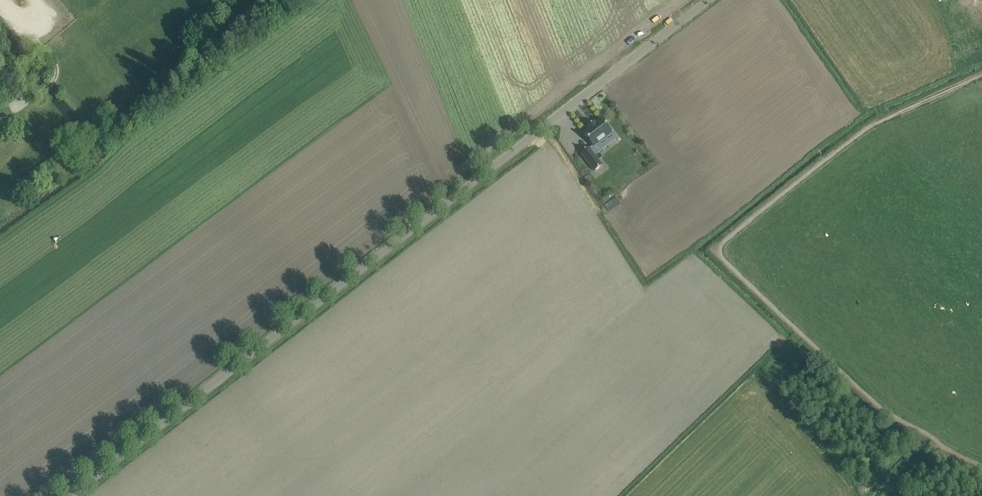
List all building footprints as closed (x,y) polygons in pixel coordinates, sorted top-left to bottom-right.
[(589,148),(581,154),(595,171),(602,166),(594,156),(602,149),(598,144),(612,133),(611,132),(613,131),(608,125),(607,126),(602,119),(595,124),(594,123),(589,127),(590,128),(583,133),(593,147),(590,149),(589,148)]
